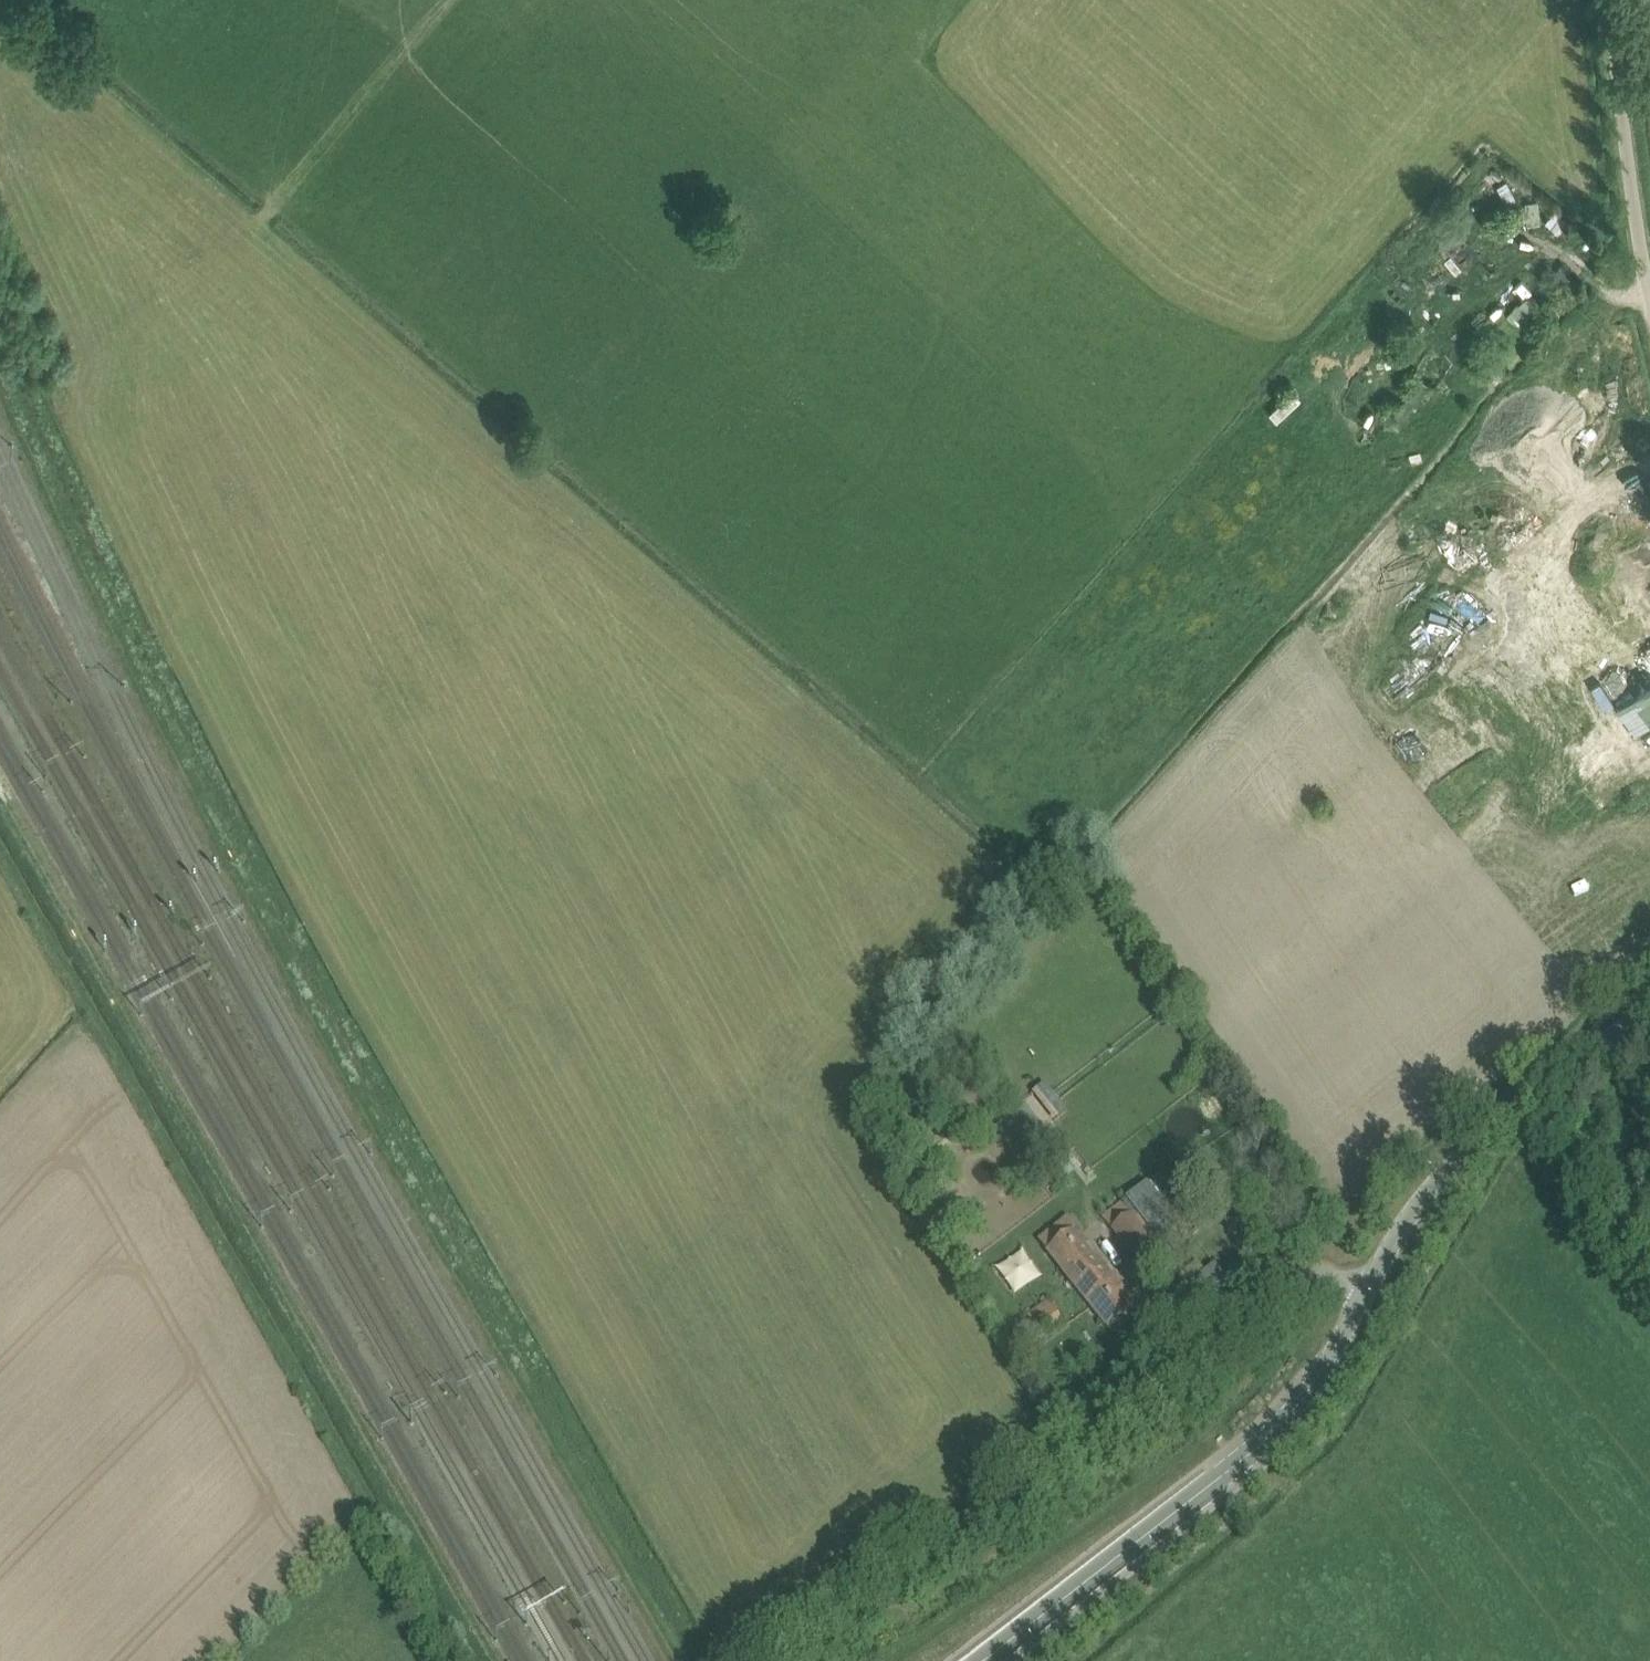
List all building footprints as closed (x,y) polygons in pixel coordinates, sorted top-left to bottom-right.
[(1545,309),(1529,293),(1508,313),(1523,329),(1545,309)] [(1582,536),(1522,581),(1538,603),(1529,610),(1548,634),(1557,627),(1636,732),(1649,721),(1649,626),(1582,536)] [(1571,688),(1567,691),(1534,646),(1497,675),(1483,657),(1459,676),(1505,737),(1515,730),(1547,772),(1560,789),(1616,747),(1571,688)] [(1158,1251),(1135,1220),(1127,1209),(1108,1225),(1139,1265),(1158,1251)] [(1124,1289),(1084,1238),(1075,1225),(1045,1248),(1054,1261),(1107,1329),(1134,1308),(1121,1292),(1124,1289)] [(1041,1334),(1061,1319),(1048,1301),(1027,1317),(1041,1334)]
